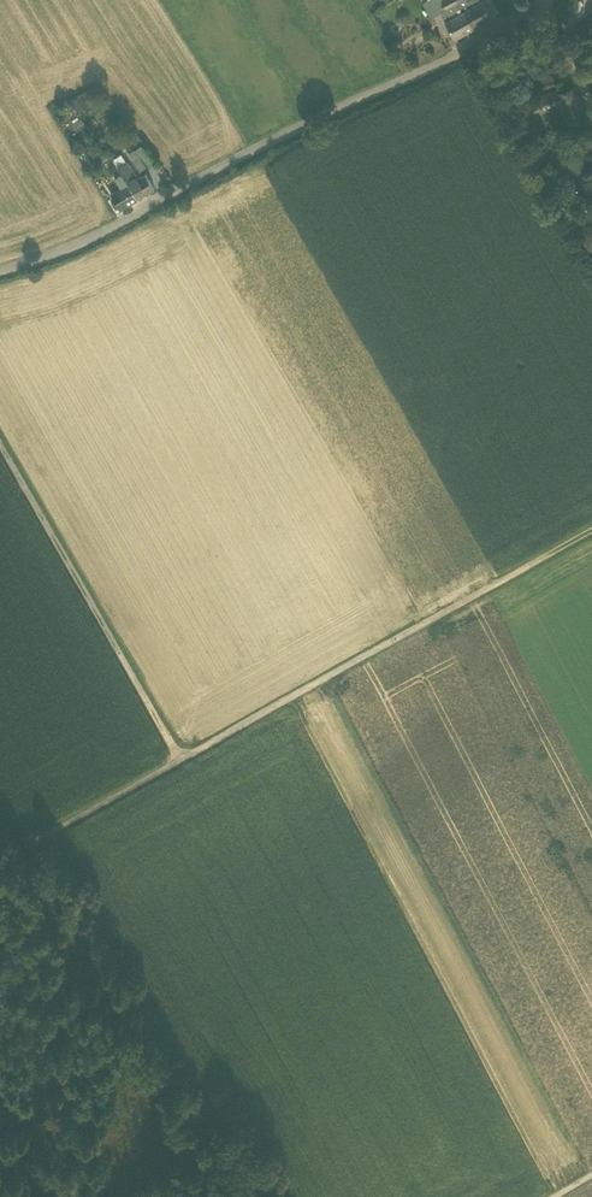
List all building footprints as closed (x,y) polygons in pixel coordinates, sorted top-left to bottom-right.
[(439,14),(430,0),(428,0),(423,3),(432,18),(439,14)] [(445,22),(463,12),(456,0),(430,0),(439,14),(440,13),(445,22)] [(480,1),(480,0),(456,0),(463,12),(480,1)] [(480,1),(463,12),(473,29),(491,18),(481,1),(480,1)] [(455,39),(473,29),(463,12),(445,22),(455,39)] [(541,109),(560,102),(557,93),(558,92),(557,90),(537,98),(541,109)] [(80,109),(88,106),(82,94),(75,97),(80,109)] [(541,109),(546,124),(565,117),(560,102),(541,109)] [(75,131),(86,125),(81,117),(70,123),(75,131)] [(141,146),(135,151),(146,166),(152,161),(141,146)] [(128,155),(139,171),(146,166),(135,151),(128,155)] [(122,174),(121,174),(128,185),(137,180),(123,157),(115,162),(122,174)] [(123,188),(128,185),(121,174),(116,177),(123,188)] [(137,180),(128,185),(137,200),(155,189),(146,174),(137,180)] [(120,210),(137,200),(128,185),(123,188),(111,195),(120,210)]
